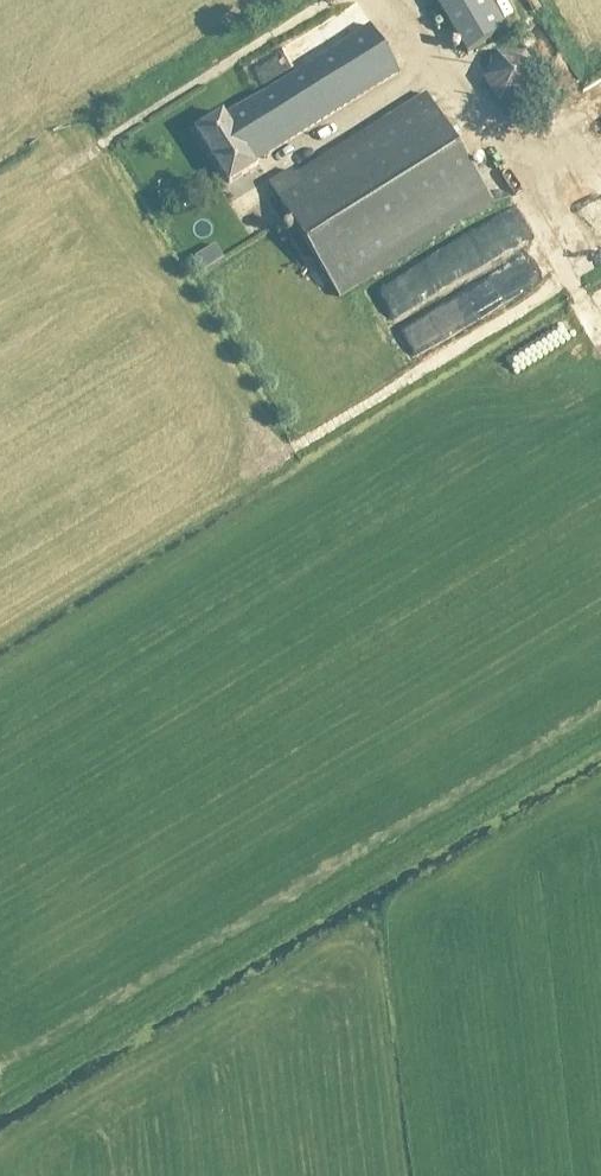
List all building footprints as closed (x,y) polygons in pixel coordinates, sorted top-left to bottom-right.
[(465,55),(522,21),(509,0),(432,0),(465,55)] [(369,28),(225,118),(223,114),(194,132),(228,186),(256,168),(254,165),(398,75),(369,28)] [(488,65),(504,90),(543,66),(527,41),(488,65)] [(424,95),(271,192),(338,299),(492,202),(424,95)] [(592,212),(584,189),(562,197),(570,220),(592,212)] [(523,198),(423,257),(439,283),(539,225),(523,198)] [(202,246),(211,260),(230,248),(222,234),(202,246)] [(458,321),(459,322),(561,273),(545,240),(439,291),(441,294),(401,313),(415,341),(458,321)] [(419,263),(385,283),(399,306),(433,285),(419,263)]
